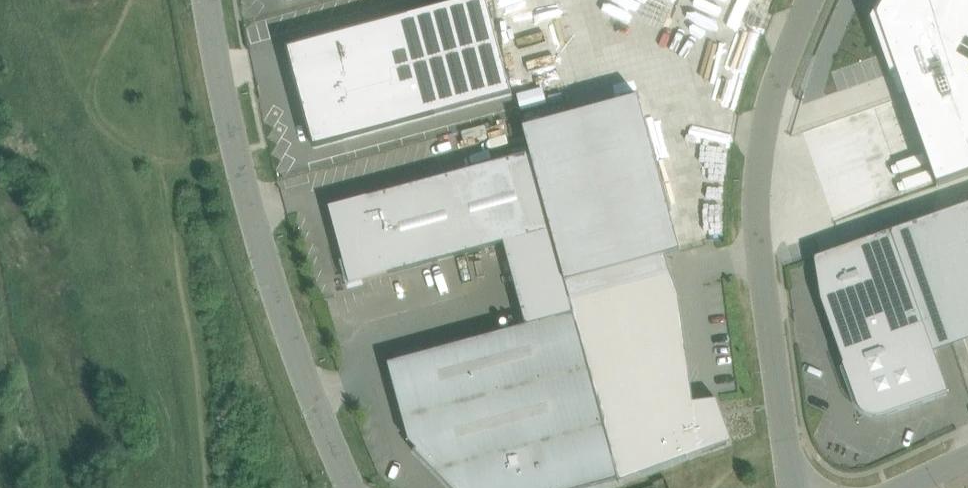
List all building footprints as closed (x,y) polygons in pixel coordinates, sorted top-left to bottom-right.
[(295,73),(315,147),(512,94),(487,0),(469,0),(317,41),(323,66),(295,73)] [(871,20),(890,73),(897,71),(938,187),(967,176),(967,0),(883,0),(871,20)] [(639,96),(523,128),(530,154),(565,282),(570,301),(573,313),(619,480),(620,484),(641,476),(641,475),(687,459),(703,453),(701,449),(724,441),(721,422),(725,421),(723,415),(720,415),(720,411),(721,411),(717,400),(694,403),(680,299),(681,299),(671,273),(665,256),(681,252),(639,96)] [(504,244),(526,326),(573,313),(570,301),(565,282),(530,154),(368,198),(389,275),(504,244)] [(368,198),(330,208),(351,286),(389,275),(368,198)] [(892,231),(909,280),(960,262),(967,285),(967,204),(892,231)] [(892,231),(815,258),(822,300),(844,364),(858,404),(860,407),(861,410),(863,412),(866,414),(869,416),(872,417),(875,418),(878,418),(881,418),(884,417),(950,394),(909,280),(892,231)] [(388,364),(410,442),(417,449),(414,452),(449,487),(589,487),(619,480),(573,313),(526,326),(388,364)]
